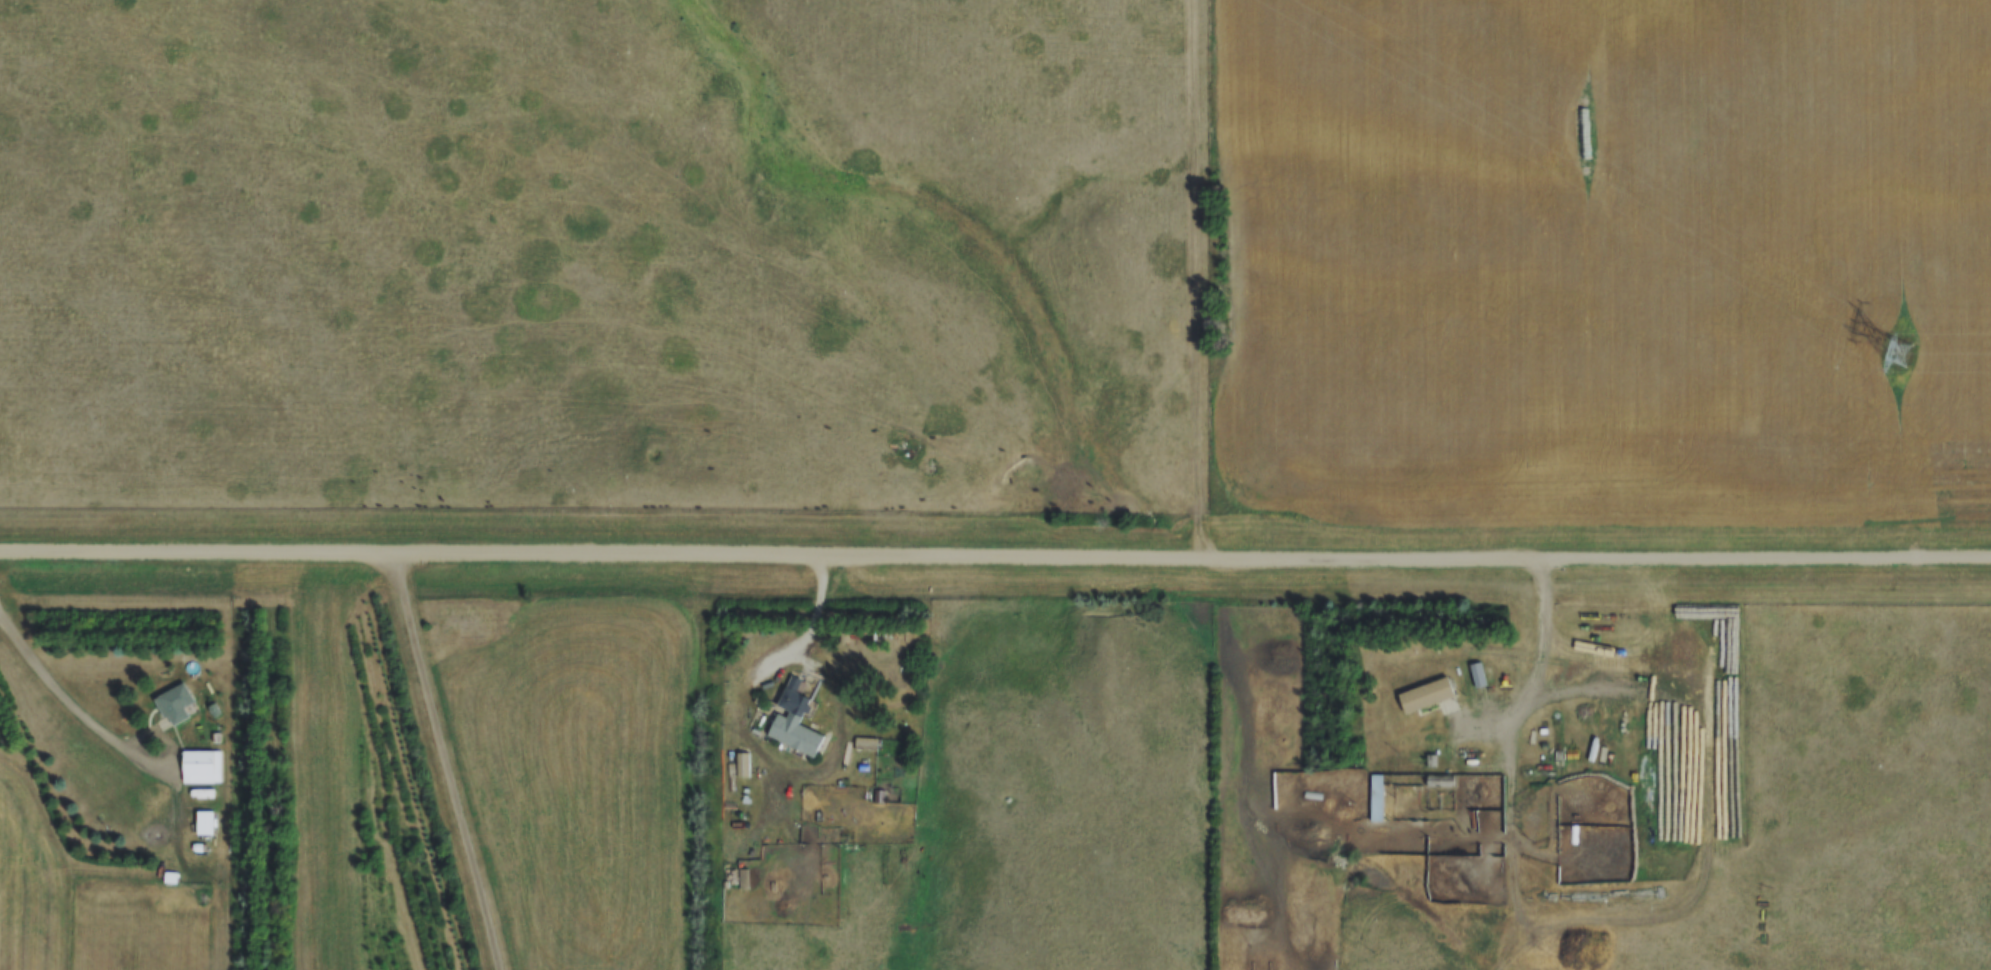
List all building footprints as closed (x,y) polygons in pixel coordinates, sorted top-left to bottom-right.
[(768,735),(818,756),(827,735),(802,724),(807,712),(810,714),(817,697),(804,692),(809,681),(794,674),(768,735)] [(1408,712),(1458,697),(1452,676),(1401,692),(1408,712)] [(171,726),(192,717),(186,706),(196,701),(187,682),(157,695),(171,726)] [(856,750),(879,750),(879,737),(856,737),(856,750)] [(215,750),(185,750),(185,783),(215,783),(215,750)] [(738,776),(750,776),(750,751),(738,751),(738,776)] [(1385,774),(1372,774),(1372,820),(1385,820),(1385,774)] [(740,887),(750,887),(750,868),(740,868),(740,887)] [(1249,960),(1250,967),(1268,964),(1267,957),(1249,960)]
